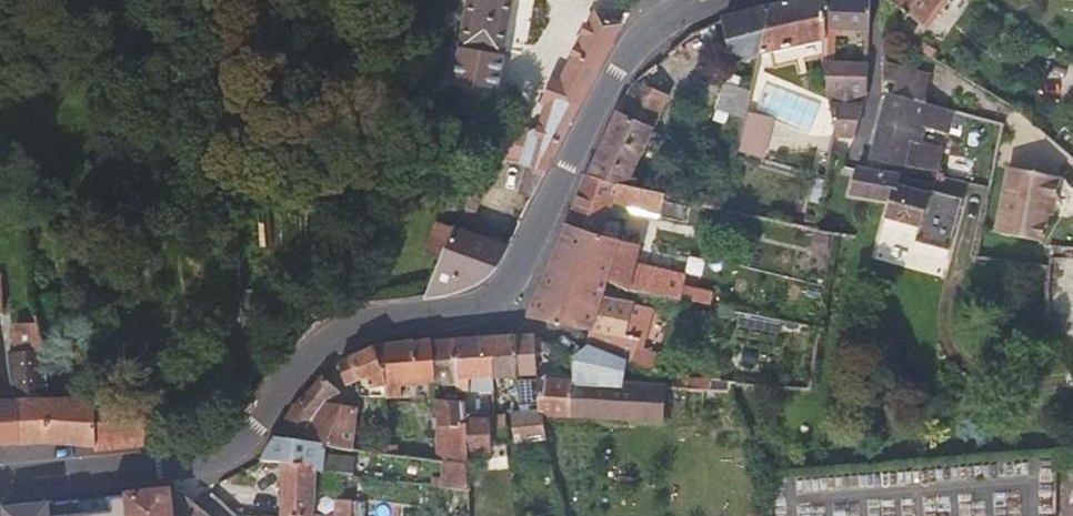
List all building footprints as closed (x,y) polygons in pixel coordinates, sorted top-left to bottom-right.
[(484,84),(498,86),(512,0),(467,0),(465,12),(454,79),(484,84)] [(825,39),(824,29),(825,0),(786,0),(766,4),(721,17),(721,19),(733,63),(825,39)] [(824,29),(866,32),(868,32),(869,0),(825,0),(824,29)] [(923,26),(942,0),(888,0),(923,26)] [(537,107),(520,163),(527,164),(537,167),(545,169),(562,137),(603,59),(622,23),(594,10),(559,77),(553,74),(537,107)] [(867,62),(822,62),(833,136),(846,137),(854,137),(868,89),(867,62)] [(700,104),(743,120),(745,115),(753,79),(712,66),(700,104)] [(893,66),(892,69),(889,83),(893,84),(891,94),(917,101),(921,102),(928,76),(893,66)] [(586,175),(636,188),(639,180),(632,177),(647,141),(656,145),(661,134),(652,130),(666,95),(633,82),(615,110),(614,109),(584,175),(586,175)] [(952,111),(931,105),(921,102),(917,101),(891,94),(882,108),(869,161),(931,173),(934,174),(938,159),(939,151),(920,147),(925,126),(947,131),(952,111)] [(481,97),(475,134),(494,138),(498,118),(492,116),(494,99),(481,97)] [(736,150),(735,154),(759,162),(768,122),(745,115),(743,120),(736,150)] [(519,191),(528,194),(537,167),(527,164),(519,191)] [(849,194),(889,202),(890,198),(893,188),(894,184),(896,175),(854,167),(849,194)] [(1060,177),(1008,167),(995,233),(1043,242),(1048,216),(1053,215),(1060,177)] [(659,214),(662,203),(664,195),(636,188),(586,175),(566,224),(600,235),(613,201),(659,214)] [(928,193),(894,184),(893,188),(890,198),(889,202),(885,218),(916,227),(911,244),(959,258),(976,186),(932,178),(929,189),(928,193)] [(976,186),(959,258),(975,262),(975,258),(989,189),(976,186)] [(471,194),(464,192),(458,212),(466,214),(471,194)] [(442,256),(454,227),(437,220),(425,249),(442,256)] [(620,241),(600,235),(566,224),(563,223),(550,259),(527,317),(589,330),(588,344),(626,360),(649,369),(657,353),(655,346),(639,343),(646,307),(603,297),(606,285),(620,241)] [(98,227),(85,227),(86,243),(98,242),(104,238),(103,230),(98,227)] [(506,247),(454,227),(442,256),(427,294),(425,297),(440,295),(455,291),(471,285),(482,279),(490,274),(495,268),(504,252),(506,247)] [(638,245),(620,241),(606,285),(683,301),(689,276),(634,263),(638,245)] [(16,325),(15,352),(31,352),(39,351),(46,351),(43,338),(40,324),(16,325)] [(515,376),(535,375),(531,331),(513,332),(515,376)] [(492,356),(492,378),(515,376),(513,332),(491,335),(477,336),(478,356),(492,356)] [(39,351),(43,377),(95,373),(93,339),(93,334),(64,336),(43,338),(46,351),(39,351)] [(473,379),(492,378),(492,356),(478,356),(477,336),(453,338),(456,391),(464,391),(469,391),(469,379),(473,379)] [(401,385),(433,382),(430,340),(411,342),(410,338),(374,347),(383,375),(383,383),(383,398),(401,397),(401,385)] [(444,392),(456,391),(453,338),(430,340),(433,382),(434,399),(444,399),(444,392)] [(573,378),(623,382),(626,360),(588,344),(572,356),(573,378)] [(370,387),(383,383),(383,375),(374,347),(345,358),(354,383),(367,379),(370,387)] [(45,397),(43,377),(39,351),(31,352),(15,352),(11,352),(17,399),(19,414),(20,446),(46,445),(96,447),(97,398),(97,397),(45,397)] [(273,436),(324,444),(340,446),(351,448),(357,408),(341,405),(344,386),(333,366),(329,369),(294,399),(273,436)] [(573,378),(535,375),(535,389),(516,390),(518,411),(541,409),(542,415),(574,417),(573,378)] [(492,378),(473,379),(474,393),(492,393),(492,378)] [(665,385),(623,382),(573,378),(574,417),(662,422),(665,387),(665,385)] [(702,417),(703,390),(675,387),(668,387),(667,415),(702,417)] [(9,446),(20,446),(19,414),(17,399),(1,399),(0,392),(0,447),(9,446)] [(148,392),(97,398),(96,447),(96,452),(148,447),(148,445),(148,392)] [(465,417),(465,416),(464,400),(444,399),(434,399),(435,408),(433,419),(422,419),(428,438),(425,439),(431,460),(441,462),(466,466),(466,453),(465,422),(465,417)] [(541,409),(518,411),(509,411),(514,453),(548,450),(542,415),(541,409)] [(493,429),(504,426),(503,414),(492,414),(493,429)] [(488,416),(465,416),(465,417),(465,422),(466,453),(491,453),(488,416)] [(495,445),(507,443),(504,426),(493,429),(495,445)] [(338,472),(339,455),(323,452),(324,444),(273,436),(264,451),(259,460),(280,463),(315,468),(322,469),(338,472)] [(386,453),(385,440),(363,436),(361,449),(386,453)] [(1055,451),(1055,470),(1072,470),(1072,450),(1055,451)] [(354,457),(339,455),(338,472),(352,474),(354,457)] [(430,485),(467,490),(466,466),(441,462),(441,476),(430,477),(430,485)] [(315,468),(280,463),(279,515),(313,515),(313,509),(315,468)] [(247,515),(253,515),(262,504),(227,484),(217,496),(239,515),(247,515)] [(185,496),(178,490),(172,491),(174,515),(208,515),(185,496)] [(172,491),(123,494),(123,497),(18,507),(1,509),(2,515),(174,515),(172,491)] [(364,502),(334,501),(334,515),(313,515),(364,515),(364,502)]
